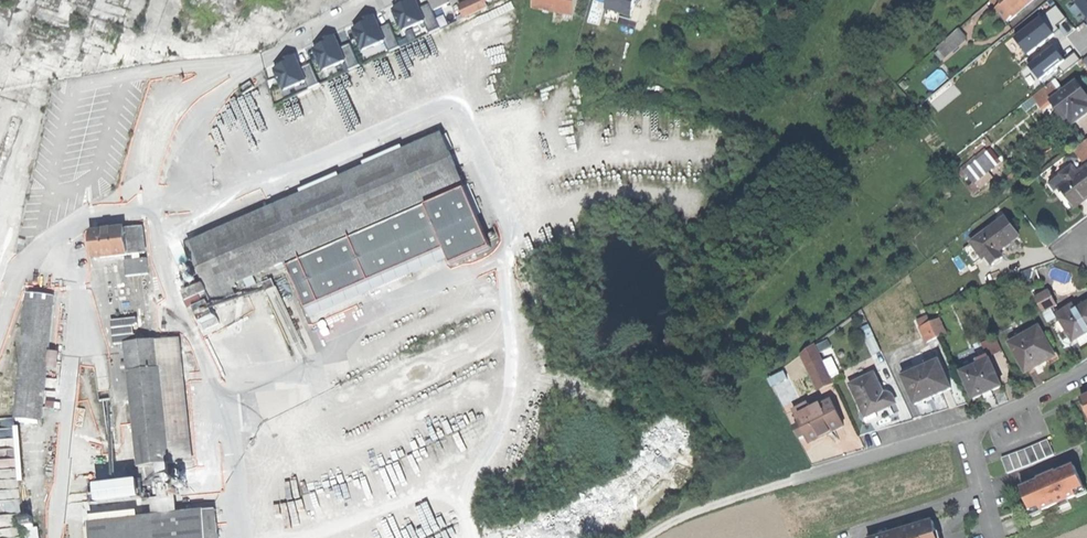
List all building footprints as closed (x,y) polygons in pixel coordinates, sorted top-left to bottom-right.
[(432,5),(423,9),(419,0),(415,0),(394,9),(405,33),(427,24),(430,31),(441,26),(432,5)] [(434,9),(448,3),(447,0),(430,0),(434,9)] [(464,17),(487,6),(485,1),(484,0),(471,0),(459,6),(462,13),(464,17)] [(534,8),(575,15),(577,0),(536,0),(534,8)] [(607,9),(621,13),(633,16),(636,4),(637,0),(610,0),(607,9)] [(1002,1),(1001,2),(1003,5),(1006,2),(1013,11),(1021,4),(1023,6),(1029,2),(1027,0),(1001,0),(1002,1)] [(1078,3),(1086,14),(1086,0),(1081,0),(1078,3)] [(1005,18),(1013,11),(1006,2),(1003,5),(1001,2),(995,7),(1005,18)] [(1061,7),(1049,15),(1057,27),(1069,18),(1061,7)] [(618,22),(621,13),(607,9),(605,18),(618,22)] [(1017,37),(1029,53),(1061,31),(1057,27),(1049,15),(1017,37)] [(403,44),(393,23),(385,27),(380,16),(355,27),(366,51),(388,41),(392,49),(403,44)] [(936,48),(945,60),(971,39),(962,28),(936,48)] [(364,64),(354,43),(346,47),(341,36),(316,47),(327,71),(349,61),(353,69),(364,64)] [(1058,45),(1031,66),(1042,80),(1061,65),(1069,59),(1058,45)] [(1069,59),(1061,65),(1066,72),(1083,59),(1077,52),(1069,59)] [(324,83),(314,62),(306,66),(301,55),(276,66),(287,90),(309,80),(313,88),(324,83)] [(1051,100),(1066,119),(1069,117),(1073,123),(1083,116),(1086,113),(1086,96),(1076,81),(1051,100)] [(283,262),(285,261),(463,184),(441,133),(188,242),(217,308),(239,299),(234,288),(238,286),(236,282),(244,278),(247,284),(255,281),(252,274),(275,264),(277,268),(284,265),(283,262)] [(1074,150),(1079,157),(1086,153),(1080,145),(1074,150)] [(964,171),(973,183),(996,165),(987,153),(964,171)] [(1073,208),(1085,200),(1084,198),(1086,195),(1086,168),(1079,174),(1077,171),(1075,173),(1071,168),(1061,175),(1065,181),(1069,178),(1071,180),(1060,189),(1073,208)] [(463,184),(285,261),(306,308),(444,248),(451,265),(491,248),(463,184)] [(1006,219),(970,244),(981,260),(985,258),(991,266),(1002,258),(998,252),(1006,246),(1018,237),(1006,219)] [(142,226),(126,228),(129,254),(146,252),(142,226)] [(106,230),(91,232),(94,259),(129,254),(126,228),(106,230)] [(1035,299),(1043,313),(1056,306),(1048,292),(1035,299)] [(13,416),(40,419),(51,303),(24,300),(13,416)] [(1073,341),(1077,339),(1086,333),(1086,304),(1077,311),(1060,321),(1073,341)] [(1057,315),(1060,321),(1077,311),(1073,305),(1057,315)] [(935,314),(927,317),(930,323),(937,320),(935,314)] [(113,319),(115,341),(141,339),(139,317),(113,319)] [(918,321),(927,343),(937,338),(930,323),(927,317),(918,321)] [(937,320),(930,323),(937,338),(944,335),(937,320)] [(1010,344),(1026,373),(1040,365),(1054,357),(1038,329),(1010,344)] [(1077,339),(1081,346),(1086,343),(1086,333),(1077,339)] [(177,336),(125,342),(139,465),(148,464),(160,463),(191,459),(177,336)] [(984,346),(989,358),(1003,352),(996,336),(975,346),(976,349),(984,346)] [(873,355),(880,352),(873,337),(866,340),(873,355)] [(807,361),(809,364),(822,358),(820,355),(807,361)] [(809,364),(819,387),(832,381),(822,358),(809,364)] [(963,374),(975,401),(985,396),(985,397),(989,396),(993,394),(993,393),(1003,388),(989,358),(979,363),(981,366),(963,374)] [(900,373),(915,405),(932,397),(950,389),(938,363),(916,372),(914,367),(900,373)] [(861,408),(865,417),(890,406),(895,403),(893,400),(889,397),(884,396),(873,374),(850,385),(861,408)] [(794,410),(810,442),(827,434),(843,426),(831,401),(822,406),(822,404),(811,409),(808,403),(794,410)] [(892,410),(890,406),(865,417),(861,408),(858,410),(864,423),(880,416),(892,410)] [(1049,440),(1025,449),(1031,464),(1055,455),(1049,440)] [(1002,458),(1008,473),(1031,464),(1025,449),(1002,458)] [(161,476),(160,463),(148,464),(149,472),(149,477),(161,476)] [(139,473),(149,472),(148,464),(139,465),(139,473)] [(1050,476),(1022,488),(1033,516),(1043,512),(1042,510),(1059,503),(1060,505),(1068,502),(1066,498),(1076,494),(1077,497),(1086,493),(1075,466),(1050,476)] [(127,504),(127,511),(143,509),(143,499),(153,498),(152,481),(103,485),(105,506),(127,504)] [(91,537),(219,537),(215,505),(89,520),(91,537)] [(22,516),(23,525),(33,524),(32,515),(22,516)] [(877,537),(935,537),(930,522),(911,528),(912,529),(902,533),(893,535),(893,533),(877,537)] [(38,526),(34,527),(33,524),(23,525),(25,537),(40,537),(38,526)]
